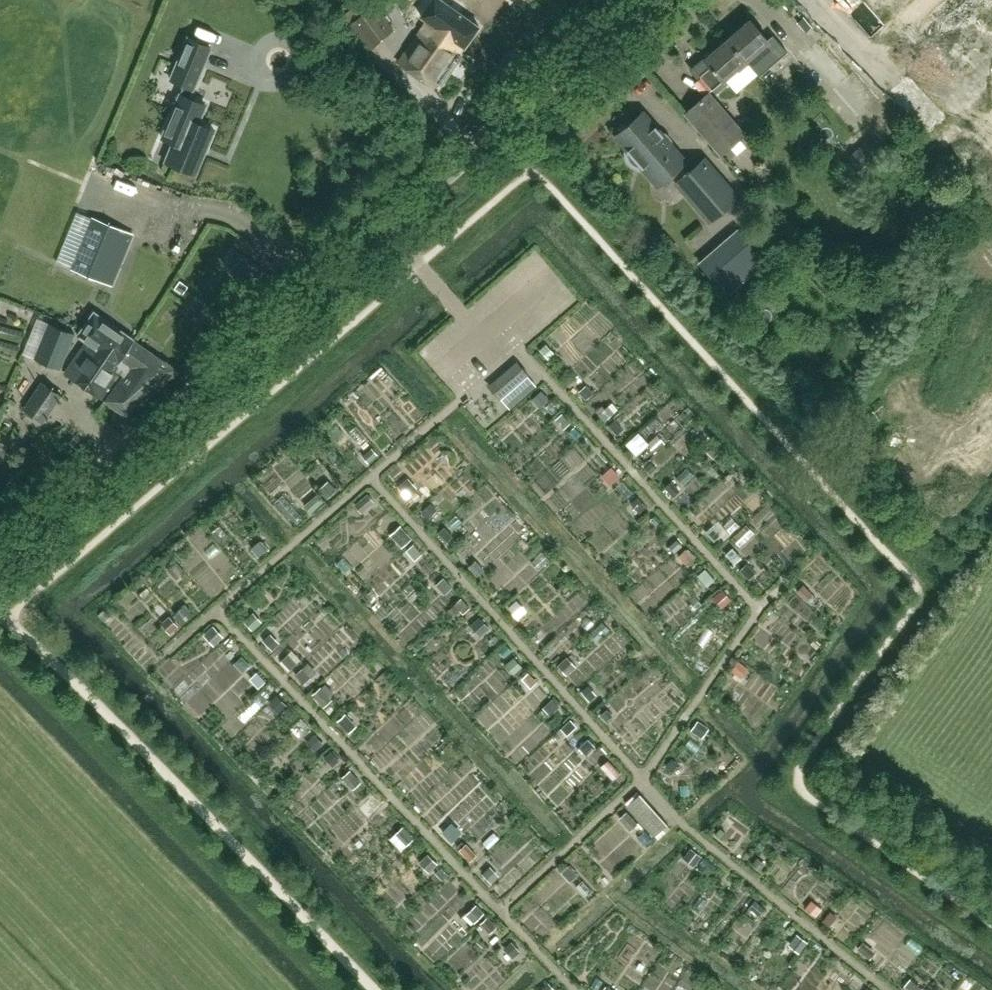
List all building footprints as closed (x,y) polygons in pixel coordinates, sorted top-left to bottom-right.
[(354,1),(363,14),(374,26),(381,37),(393,28),(385,17),(373,0),(355,0),(354,1)] [(871,39),(873,37),(875,40),(913,46),(914,45),(892,20),(915,0),(837,0),(871,39)] [(363,14),(350,23),(369,49),(383,39),(382,38),(381,37),(374,26),(363,14)] [(399,62),(421,78),(425,72),(423,71),(426,65),(422,62),(425,58),(425,59),(429,54),(434,48),(433,48),(445,31),(429,20),(399,62)] [(750,21),(728,40),(746,61),(759,76),(787,52),(773,35),(767,40),(750,21)] [(464,45),(445,31),(433,48),(434,48),(429,54),(425,59),(425,58),(422,62),(426,65),(423,71),(425,72),(421,78),(434,87),(445,72),(458,54),(464,45)] [(199,122),(207,104),(189,96),(192,90),(194,90),(212,47),(187,36),(169,80),(184,86),(181,93),(180,92),(160,139),(173,144),(165,161),(195,174),(215,129),(199,122)] [(715,89),(746,61),(728,40),(705,60),(713,69),(704,76),(715,89)] [(745,134),(709,92),(685,113),(721,155),(745,134)] [(685,162),(642,112),(616,135),(628,148),(627,149),(627,151),(627,152),(627,154),(627,156),(628,157),(629,159),(630,161),(630,162),(632,164),(634,165),(637,166),(638,167),(640,167),(642,167),(644,167),(659,184),(685,162)] [(856,172),(883,148),(873,136),(846,160),(856,172)] [(737,198),(704,159),(677,182),(711,220),(737,198)] [(92,218),(71,268),(113,286),(134,235),(92,218)] [(727,294),(766,261),(738,229),(700,262),(727,294)] [(229,271),(250,286),(263,269),(242,254),(229,271)] [(116,364),(134,339),(94,312),(78,335),(86,341),(85,343),(116,364)] [(75,333),(49,322),(34,357),(60,368),(75,333)] [(134,339),(116,364),(113,368),(123,375),(105,400),(127,416),(179,371),(134,339)] [(113,368),(116,364),(85,343),(65,372),(105,400),(123,375),(113,368)] [(545,343),(539,349),(549,358),(555,352),(545,343)] [(942,491),(968,508),(991,471),(991,357),(961,406),(952,401),(915,461),(929,470),(923,479),(942,491)] [(500,398),(527,374),(517,362),(490,386),(500,398)] [(43,422),(62,395),(42,381),(23,408),(43,422)] [(585,383),(578,389),(585,398),(593,392),(585,383)] [(541,390),(532,398),(538,405),(547,397),(541,390)] [(613,401),(599,414),(605,421),(619,407),(613,401)] [(561,412),(556,417),(564,427),(570,422),(561,412)] [(613,418),(608,424),(618,434),(624,429),(613,418)] [(639,432),(625,444),(635,455),(648,443),(639,432)] [(653,439),(646,454),(658,460),(665,445),(653,439)] [(372,447),(362,456),(368,462),(378,454),(372,447)] [(6,471),(12,461),(0,454),(0,468),(6,471)] [(629,534),(585,471),(578,477),(566,461),(539,480),(551,498),(563,490),(573,505),(564,511),(577,529),(572,532),(581,545),(606,527),(616,543),(629,534)] [(611,466),(605,471),(614,482),(620,477),(611,466)] [(406,479),(398,485),(406,495),(414,488),(406,479)] [(671,480),(664,485),(674,496),(680,491),(671,480)] [(330,483),(321,490),(327,497),(336,490),(330,483)] [(318,492),(304,504),(311,512),(324,500),(318,492)] [(368,492),(358,501),(364,509),(374,500),(368,492)] [(638,496),(631,502),(639,512),(646,505),(638,496)] [(430,502),(421,510),(427,516),(436,508),(430,502)] [(359,595),(384,572),(394,583),(408,570),(351,506),(311,542),(359,595)] [(445,525),(438,531),(447,540),(454,534),(445,525)] [(713,525),(705,531),(714,541),(722,535),(713,525)] [(400,527),(393,534),(403,545),(410,538),(400,527)] [(737,550),(754,540),(749,530),(732,541),(737,550)] [(678,537),(668,545),(674,552),(684,544),(678,537)] [(263,540),(253,549),(260,556),(270,547),(263,540)] [(415,541),(407,548),(415,557),(423,550),(415,541)] [(686,547),(680,554),(689,563),(695,557),(686,547)] [(733,547),(726,553),(735,564),(742,558),(733,547)] [(475,558),(467,565),(477,575),(484,569),(475,558)] [(747,564),(741,569),(749,578),(755,572),(747,564)] [(705,568),(698,574),(708,585),(715,579),(705,568)] [(444,577),(437,583),(446,592),(452,586),(444,577)] [(803,584),(797,591),(806,599),(812,593),(803,584)] [(723,587),(716,593),(726,604),(733,598),(723,587)] [(713,599),(668,636),(682,653),(691,646),(708,666),(718,658),(706,643),(715,636),(721,644),(740,629),(723,607),(721,609),(713,599)] [(515,601),(508,607),(518,617),(525,611),(515,601)] [(185,606),(176,614),(184,622),(192,614),(185,606)] [(250,613),(243,620),(253,630),(260,624),(250,613)] [(169,614),(162,621),(172,632),(179,626),(169,614)] [(480,616),(472,622),(483,634),(490,628),(480,616)] [(214,624),(206,631),(217,642),(224,635),(214,624)] [(269,633),(263,639),(273,650),(279,644),(269,633)] [(585,663),(599,652),(590,642),(576,653),(585,663)] [(288,652),(281,659),(289,668),(296,661),(288,652)] [(514,655),(506,663),(517,674),(525,666),(514,655)] [(567,656),(557,664),(567,675),(576,666),(567,656)] [(739,660),(732,669),(743,677),(749,668),(739,660)] [(228,665),(184,708),(213,737),(256,694),(228,665)] [(302,667),(295,673),(305,682),(311,676),(302,667)] [(528,670),(522,676),(531,686),(537,680),(528,670)] [(257,671),(251,677),(260,686),(266,680),(257,671)] [(589,684),(583,689),(591,699),(597,694),(589,684)] [(321,687),(313,694),(321,703),(328,696),(321,687)] [(278,695),(271,701),(280,710),(286,704),(278,695)] [(553,697),(543,706),(550,713),(559,704),(553,697)] [(607,707),(601,713),(607,720),(613,714),(607,707)] [(345,712),(337,719),(346,729),(354,722),(345,712)] [(571,717),(561,727),(568,734),(578,725),(571,717)] [(697,719),(691,729),(703,737),(710,727),(697,719)] [(314,733),(309,739),(318,748),(324,742),(314,733)] [(589,737),(579,746),(586,754),(596,746),(589,737)] [(330,749),(324,755),(333,764),(339,758),(330,749)] [(672,757),(666,763),(674,769),(679,764),(672,757)] [(384,759),(372,768),(381,778),(392,769),(384,759)] [(611,762),(604,769),(613,779),(620,772),(611,762)] [(349,769),(342,775),(351,785),(357,779),(349,769)] [(371,793),(364,800),(374,809),(381,802),(371,793)] [(670,827),(640,794),(628,805),(655,835),(663,828),(666,831),(670,827)] [(626,810),(618,817),(627,827),(635,820),(626,810)] [(450,824),(443,831),(453,840),(460,834),(450,824)] [(403,825),(395,833),(407,845),(415,837),(403,825)] [(717,845),(730,854),(742,836),(728,827),(717,845)] [(466,842),(459,848),(469,860),(477,854),(466,842)] [(691,846),(685,854),(695,862),(701,854),(691,846)] [(428,852),(422,858),(433,869),(438,863),(428,852)] [(758,857),(753,863),(760,870),(766,863),(758,857)] [(568,864),(562,869),(571,879),(577,873),(568,864)] [(489,866),(482,873),(491,882),(498,875),(489,866)] [(575,894),(587,903),(594,895),(582,886),(575,894)] [(755,900),(750,907),(758,914),(764,908),(755,900)] [(680,921),(688,911),(675,901),(668,911),(680,921)] [(479,905),(467,916),(473,922),(484,910),(479,905)] [(830,910),(823,920),(830,925),(837,915),(830,910)] [(487,916),(480,923),(488,931),(495,924),(487,916)] [(797,933),(791,941),(802,950),(808,942),(797,933)] [(512,940),(506,945),(515,956),(521,951),(512,940)] [(862,941),(857,947),(868,956),(873,950),(862,941)] [(495,988),(487,982),(498,967),(470,946),(457,965),(467,973),(472,967),(478,972),(464,989),(494,989),(495,988)] [(905,984),(911,989),(920,989),(923,987),(911,977),(905,984)] [(540,989),(541,989),(554,989),(555,989),(549,982),(540,989)]
